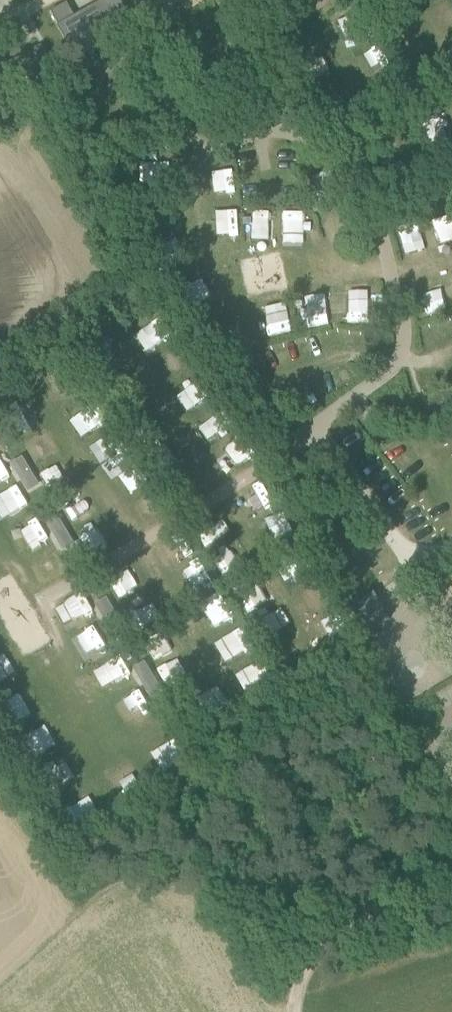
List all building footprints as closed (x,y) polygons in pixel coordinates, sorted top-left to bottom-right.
[(94,50),(116,38),(115,36),(124,31),(107,2),(90,12),(89,10),(75,18),(67,3),(52,12),(60,27),(59,27),(78,60),(79,59),(88,74),(103,65),(94,50)] [(210,216),(210,231),(237,231),(237,216),(210,216)] [(348,323),(367,322),(364,290),(345,291),(348,323)] [(29,492),(41,485),(23,456),(11,464),(29,492)] [(55,484),(73,474),(63,456),(45,466),(55,484)] [(16,487),(0,495),(9,512),(25,504),(16,487)] [(61,508),(71,527),(98,513),(87,494),(61,508)] [(56,514),(43,523),(65,551),(77,542),(56,514)] [(104,522),(82,537),(89,548),(111,533),(104,522)] [(355,603),(370,630),(389,620),(374,593),(355,603)] [(97,604),(108,624),(119,618),(108,598),(97,604)] [(146,660),(133,666),(148,697),(161,691),(146,660)]
